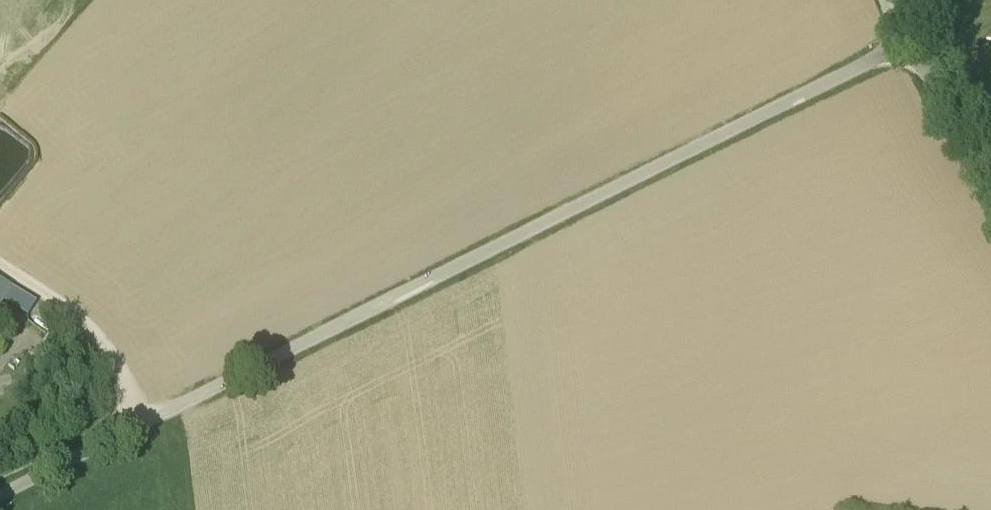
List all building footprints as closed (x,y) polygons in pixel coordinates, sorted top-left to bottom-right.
[(5,302),(28,317),(37,303),(0,279),(0,308),(5,302)]
